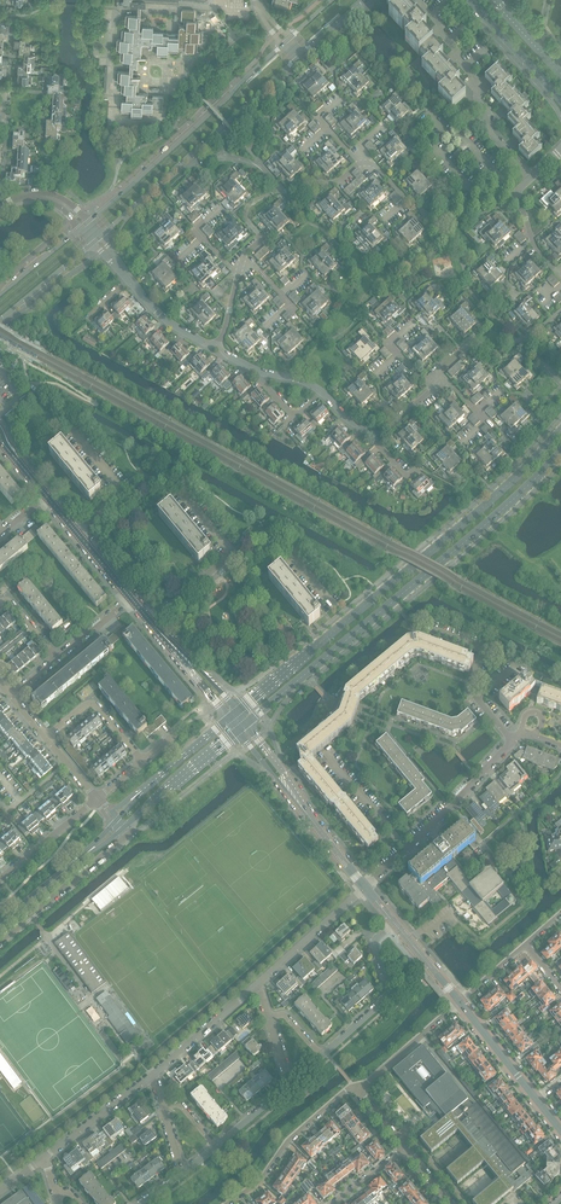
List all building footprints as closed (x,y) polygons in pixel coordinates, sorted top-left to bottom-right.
[(387,4),(388,4),(394,11),(389,15),(389,16),(390,15),(403,30),(402,31),(403,31),(404,30),(410,37),(405,41),(406,41),(419,56),(420,56),(423,59),(426,62),(427,63),(422,67),(423,67),(436,82),(435,82),(436,83),(437,82),(443,88),(438,93),(439,92),(443,97),(444,96),(447,99),(446,100),(453,107),(452,108),(466,96),(465,95),(464,97),(457,90),(459,88),(455,84),(459,80),(459,79),(458,80),(449,70),(450,69),(447,71),(441,64),(442,63),(438,58),(443,54),(443,53),(441,55),(438,51),(435,48),(432,45),(434,44),(433,43),(431,45),(424,38),(426,37),(422,32),(426,28),(425,29),(416,19),(417,18),(417,17),(414,19),(408,12),(409,11),(405,7),(410,2),(409,3),(406,0),(391,0),(387,4)] [(141,19),(141,16),(140,16),(140,6),(138,6),(138,7),(137,7),(136,15),(126,15),(126,25),(128,26),(128,29),(122,29),(122,39),(117,39),(117,49),(121,50),(120,60),(128,61),(127,66),(130,67),(130,72),(133,72),(133,70),(133,66),(138,67),(138,56),(143,57),(144,44),(146,44),(149,44),(149,47),(157,48),(157,55),(168,55),(168,51),(178,52),(178,44),(179,34),(153,32),(153,28),(143,28),(143,30),(141,30),(138,30),(139,19),(141,19)] [(194,20),(195,10),(182,10),(181,20),(184,20),(184,26),(179,25),(179,34),(178,44),(188,45),(188,51),(197,51),(197,41),(202,42),(202,31),(198,31),(199,21),(194,20)] [(4,22),(0,22),(0,30),(3,30),(3,32),(8,32),(9,24),(4,24),(4,22)] [(3,30),(0,30),(0,37),(2,38),(2,40),(3,40),(8,40),(8,32),(3,32),(3,30)] [(25,44),(25,39),(19,38),(19,40),(14,40),(14,48),(19,48),(19,46),(24,46),(24,44),(25,44)] [(30,45),(25,44),(24,44),(24,46),(19,46),(19,48),(19,54),(24,54),(24,52),(30,52),(30,45)] [(29,54),(30,52),(24,52),(24,54),(23,60),(29,60),(29,62),(34,62),(35,55),(29,54)] [(29,62),(29,60),(23,60),(23,65),(23,67),(28,68),(28,70),(34,70),(34,62),(29,62)] [(309,67),(311,69),(319,62),(317,60),(309,67)] [(357,70),(362,65),(359,61),(351,69),(352,70),(349,73),(351,75),(356,81),(362,76),(357,70)] [(23,65),(18,65),(17,73),(23,73),(23,75),(28,75),(28,70),(28,68),(23,67),(23,65)] [(321,75),(323,74),(315,65),(311,69),(316,75),(311,80),(313,83),(316,86),(324,79),(321,75)] [(498,67),(499,66),(498,66),(485,78),(485,79),(487,77),(493,84),(492,86),(496,90),(491,94),(491,95),(493,93),(502,103),(513,93),(508,88),(507,89),(505,87),(512,81),(511,80),(511,81),(507,76),(505,77),(503,75),(504,74),(498,67)] [(133,72),(130,72),(118,71),(118,82),(122,82),(122,92),(127,93),(139,93),(140,77),(137,77),(138,72),(133,72)] [(23,73),(17,73),(17,81),(22,81),(22,83),(31,83),(31,75),(28,75),(23,75),(23,73)] [(356,81),(351,75),(349,73),(346,76),(344,74),(340,78),(343,82),(345,81),(350,86),(356,81)] [(367,81),(362,76),(356,81),(361,87),(363,89),(366,86),(368,88),(372,84),(369,80),(367,81)] [(60,87),(60,79),(55,79),(54,81),(49,80),(49,88),(54,88),(54,86),(60,87)] [(329,80),(327,82),(324,79),(316,86),(319,89),(321,92),(327,86),(329,88),(333,85),(329,80)] [(316,86),(313,83),(311,80),(305,85),(303,83),(299,87),(304,91),(305,90),(308,93),(316,86)] [(363,89),(361,87),(356,81),(350,86),(355,92),(353,94),(357,98),(361,94),(360,92),(363,89)] [(59,94),(60,87),(54,86),(54,88),(49,88),(49,90),(48,96),(54,96),(54,94),(59,94)] [(321,92),(319,89),(316,86),(308,93),(311,96),(309,98),(313,102),(317,99),(316,97),(321,92)] [(396,99),(402,94),(398,90),(390,98),(392,100),(388,103),(390,105),(395,110),(401,105),(396,99)] [(515,92),(515,91),(513,93),(502,103),(500,105),(501,105),(503,103),(510,110),(508,111),(512,116),(507,120),(508,120),(509,119),(518,129),(519,130),(525,123),(531,118),(530,118),(530,119),(526,114),(524,115),(522,113),(529,107),(528,107),(524,103),(522,104),(520,101),(521,100),(514,92),(515,92)] [(148,94),(139,93),(127,93),(127,95),(127,100),(122,99),(122,109),(122,111),(132,112),(131,116),(140,116),(142,117),(142,112),(152,113),(153,109),(163,109),(163,99),(163,96),(153,96),(153,98),(147,98),(148,94)] [(59,96),(59,94),(54,94),(54,96),(53,102),(58,102),(58,104),(64,105),(64,97),(59,96)] [(58,104),(58,102),(53,102),(53,110),(58,110),(58,112),(63,112),(64,105),(58,104)] [(358,113),(360,112),(353,103),(349,107),(354,113),(348,118),(351,121),(354,124),(361,117),(358,113)] [(395,110),(390,105),(388,103),(385,105),(383,104),(379,108),(382,112),(384,110),(389,116),(395,110)] [(297,114),(298,112),(291,104),(287,107),(292,113),(286,118),(292,124),(299,117),(297,114)] [(406,111),(402,105),(401,105),(395,110),(400,116),(402,118),(405,115),(407,117),(412,113),(408,109),(406,111)] [(58,112),(58,110),(53,110),(52,117),(57,117),(57,119),(63,120),(66,120),(67,112),(63,112),(58,112)] [(402,118),(400,116),(395,110),(389,116),(394,121),(393,123),(396,127),(401,123),(399,121),(402,118)] [(57,119),(57,117),(52,117),(52,123),(52,125),(57,125),(57,127),(62,128),(63,120),(57,119)] [(302,120),(300,117),(299,117),(292,124),(297,130),(303,125),(304,127),(308,123),(304,119),(302,120)] [(366,118),(364,120),(361,117),(354,124),(356,127),(359,129),(365,124),(366,126),(370,123),(366,118)] [(284,131),(292,124),(286,118),(281,123),(279,121),(275,125),(279,130),(281,128),(284,131)] [(354,124),(351,121),(348,118),(343,123),(341,121),(337,124),(341,129),(343,127),(346,131),(354,124)] [(52,123),(47,122),(46,125),(46,130),(52,130),(51,132),(57,132),(57,127),(57,125),(52,125),(52,123)] [(531,132),(532,131),(525,123),(519,130),(518,129),(512,134),(513,135),(514,134),(520,141),(519,142),(523,147),(519,151),(520,150),(529,160),(528,161),(542,149),(541,150),(537,145),(535,146),(533,144),(540,138),(539,137),(539,138),(535,133),(533,134),(531,132)] [(291,135),(297,130),(292,124),(284,131),(287,134),(285,136),(289,141),(293,137),(291,135)] [(359,129),(356,127),(354,124),(346,131),(349,134),(347,135),(351,140),(355,136),(353,134),(359,129)] [(51,132),(52,130),(46,130),(46,138),(51,138),(51,140),(57,140),(57,132),(51,132)] [(398,141),(400,139),(392,131),(388,134),(394,140),(388,145),(390,148),(393,151),(401,144),(398,141)] [(24,141),(25,133),(19,133),(19,135),(14,134),(13,142),(19,142),(19,141),(24,141)] [(24,148),(24,141),(19,141),(19,142),(13,142),(13,150),(18,150),(19,148),(24,148)] [(334,152),(336,150),(328,142),(324,145),(330,151),(324,156),(329,162),(337,155),(334,152)] [(406,145),(404,147),(401,144),(393,151),(396,154),(398,157),(404,152),(406,153),(410,150),(406,145)] [(393,151),(390,148),(388,145),(382,150),(381,148),(377,152),(381,156),(383,155),(385,158),(393,151)] [(290,156),(296,151),(292,147),(284,154),(285,156),(282,159),(289,167),(295,162),(290,156)] [(29,158),(29,150),(24,150),(24,148),(19,148),(18,150),(18,156),(23,156),(23,158),(29,158)] [(464,152),(462,153),(459,150),(454,154),(457,158),(460,156),(465,162),(469,158),(464,152)] [(398,157),(396,154),(393,151),(385,158),(388,161),(387,163),(391,167),(395,164),(393,162),(398,157)] [(342,157),(340,158),(337,155),(329,162),(334,168),(340,163),(342,165),(346,161),(342,157)] [(28,166),(29,158),(23,158),(23,156),(18,156),(17,163),(23,164),(23,165),(28,166)] [(321,169),(329,162),(324,156),(318,161),(317,159),(313,163),(317,167),(319,166),(321,169)] [(283,172),(289,167),(282,159),(279,162),(277,160),(273,164),(276,168),(278,166),(283,172)] [(300,167),(295,162),(289,167),(296,175),(299,172),(301,173),(305,169),(302,165),(300,167)] [(329,173),(334,168),(329,162),(321,169),(324,172),(323,174),(327,178),(331,175),(329,173)] [(31,166),(28,166),(23,165),(23,164),(17,163),(17,169),(17,171),(22,171),(22,173),(23,173),(30,174),(31,166)] [(425,168),(425,167),(422,164),(413,172),(415,173),(412,176),(414,178),(419,184),(425,179),(420,173),(425,168)] [(293,177),(296,175),(289,167),(283,172),(288,178),(286,180),(291,184),(292,183),(294,185),(296,183),(293,181),(294,179),(293,177)] [(22,179),(23,173),(22,173),(22,171),(17,171),(17,169),(12,168),(11,174),(12,174),(11,176),(17,177),(17,179),(22,179)] [(234,181),(240,176),(236,172),(228,180),(229,181),(226,184),(233,192),(239,187),(234,181)] [(12,174),(11,174),(6,174),(6,182),(7,182),(7,184),(8,184),(10,184),(17,184),(17,179),(17,177),(11,176),(12,174)] [(378,185),(380,183),(372,175),(368,178),(373,184),(368,189),(370,192),(373,195),(381,188),(378,185)] [(419,184),(414,178),(412,176),(409,179),(407,177),(403,182),(406,185),(408,184),(413,189),(419,184)] [(198,187),(200,185),(192,177),(188,180),(194,186),(188,191),(193,197),(201,190),(198,187)] [(430,184),(425,179),(419,184),(424,190),(426,192),(429,189),(431,191),(435,187),(432,183),(430,184)] [(227,197),(233,192),(226,184),(223,187),(221,185),(217,190),(220,193),(222,192),(227,197)] [(426,192),(424,190),(419,184),(413,189),(418,195),(416,197),(420,201),(424,196),(423,195),(426,192)] [(244,192),(239,187),(233,192),(240,200),(243,197),(245,199),(250,194),(246,191),(244,192)] [(333,197),(339,192),(335,188),(327,195),(328,197),(325,200),(332,208),(338,203),(333,197)] [(385,189),(384,191),(381,188),(373,195),(376,198),(378,201),(384,196),(386,198),(390,194),(385,189)] [(373,195),(370,192),(368,189),(362,194),(360,192),(356,196),(361,200),(362,199),(365,202),(373,195)] [(205,191),(204,193),(201,190),(193,197),(199,203),(204,198),(206,199),(210,196),(205,191)] [(186,204),(193,197),(188,191),(182,196),(180,194),(177,198),(181,202),(183,201),(186,204)] [(237,203),(240,200),(233,192),(227,197),(232,203),(230,205),(234,209),(239,204),(237,203)] [(378,201),(376,198),(373,195),(365,202),(368,205),(366,207),(371,211),(374,208),(373,206),(378,201)] [(552,208),(560,201),(554,195),(549,201),(547,199),(543,202),(547,207),(549,205),(552,208)] [(193,208),(199,203),(193,197),(186,204),(188,207),(187,209),(191,213),(195,210),(193,208)] [(277,209),(283,204),(279,200),(271,207),(273,209),(270,212),(277,220),(282,215),(277,209)] [(326,213),(332,208),(325,200),(322,203),(320,201),(316,205),(319,209),(321,208),(326,213)] [(560,211),(560,203),(560,201),(552,208),(555,211),(553,213),(557,218),(560,214),(559,212),(560,211)] [(343,208),(339,203),(338,203),(332,208),(339,216),(342,213),(344,215),(348,210),(345,207),(343,208)] [(336,218),(339,216),(332,208),(326,213),(331,219),(330,221),(333,225),(338,220),(336,218)] [(271,225),(277,220),(270,212),(266,215),(265,213),(260,217),(264,221),(266,219),(271,225)] [(416,222),(418,220),(410,212),(406,215),(412,221),(406,226),(411,232),(419,225),(416,222)] [(172,224),(174,222),(166,214),(163,217),(168,223),(162,228),(168,234),(175,227),(172,224)] [(236,225),(237,223),(230,214),(226,218),(231,224),(226,229),(231,235),(238,228),(236,225)] [(502,224),(504,223),(496,214),(493,218),(498,223),(492,229),(498,234),(505,227),(502,224)] [(289,218),(288,220),(282,215),(277,220),(284,228),(287,225),(288,227),(293,222),(289,218)] [(367,226),(364,229),(371,237),(377,231),(372,226),(378,220),(374,217),(366,224),(367,226)] [(280,230),(284,228),(277,220),(271,225),(276,231),(274,232),(278,236),(282,232),(280,230)] [(560,231),(560,224),(560,223),(553,231),(554,233),(551,236),(558,244),(560,241),(560,235),(559,233),(560,231)] [(424,226),(422,228),(419,225),(411,232),(417,238),(422,233),(424,234),(428,231),(424,226)] [(404,239),(411,232),(406,226),(400,231),(399,229),(395,233),(399,237),(401,236),(404,239)] [(180,228),(178,230),(175,227),(168,234),(173,240),(178,235),(180,237),(184,233),(180,228)] [(510,229),(508,231),(505,227),(498,234),(503,240),(508,235),(510,237),(514,234),(510,229)] [(160,241),(168,234),(162,228),(157,233),(155,231),(151,235),(155,239),(157,238),(160,241)] [(238,228),(231,235),(236,240),(238,242),(247,234),(243,229),(241,231),(238,228)] [(223,242),(231,235),(226,229),(220,234),(218,232),(214,235),(219,240),(220,239),(223,242)] [(359,230),(355,234),(358,238),(358,239),(363,244),(365,242),(371,237),(364,229),(361,232),(359,230)] [(490,242),(498,234),(492,229),(487,234),(485,232),(481,235),(485,240),(487,238),(490,242)] [(377,231),(371,237),(378,244),(381,241),(383,243),(387,239),(384,235),(379,230),(377,231)] [(471,231),(468,234),(473,239),(476,236),(471,231)] [(411,243),(417,238),(411,232),(404,239),(406,242),(405,244),(409,248),(413,245),(411,243)] [(167,245),(173,240),(168,234),(160,241),(163,244),(161,246),(165,250),(169,247),(167,245)] [(497,245),(503,240),(498,234),(490,242),(493,245),(491,246),(495,251),(499,247),(497,245)] [(230,246),(236,240),(231,235),(223,242),(226,245),(224,246),(228,251),(232,248),(230,246)] [(552,249),(558,244),(551,236),(548,239),(546,237),(542,241),(545,245),(547,243),(552,249)] [(365,242),(363,244),(368,250),(369,249),(372,253),(377,249),(375,247),(378,244),(371,237),(365,242)] [(267,249),(272,245),(267,239),(263,244),(265,246),(267,249)] [(287,251),(289,250),(281,241),(277,245),(283,250),(277,256),(282,261),(290,254),(287,251)] [(325,253),(330,248),(327,244),(318,251),(320,253),(317,256),(324,264),(330,259),(325,253)] [(558,244),(552,249),(557,255),(555,256),(559,260),(560,258),(560,247),(558,244)] [(210,262),(212,260),(204,251),(200,255),(205,261),(200,266),(205,272),(213,265),(210,262)] [(295,256),(293,258),(290,254),(282,261),(288,267),(293,262),(295,264),(299,261),(295,256)] [(533,264),(535,262),(527,254),(523,257),(528,263),(523,268),(528,274),(536,267),(533,264)] [(490,264),(496,259),(492,255),(484,262),(485,264),(482,267),(489,275),(495,270),(490,264)] [(165,266),(171,260),(168,256),(159,264),(161,266),(158,269),(165,277),(171,271),(165,266)] [(275,269),(282,261),(277,256),(271,261),(270,259),(266,262),(270,267),(272,265),(275,269)] [(318,269),(324,264),(317,256),(314,259),(312,257),(307,261),(311,265),(313,263),(318,269)] [(337,262),(335,264),(330,259),(324,264),(331,271),(334,269),(336,270),(340,266),(337,262)] [(282,273),(288,267),(282,261),(275,269),(277,272),(276,273),(280,278),(284,274),(282,273)] [(328,274),(331,271),(324,264),(318,269),(323,275),(321,277),(325,280),(329,276),(328,274)] [(217,266),(216,268),(213,265),(205,272),(211,277),(216,272),(218,274),(222,271),(217,266)] [(197,279),(205,272),(200,266),(194,271),(192,269),(189,273),(193,277),(194,275),(197,279)] [(483,280),(489,275),(482,267),(479,270),(477,268),(473,272),(476,276),(478,274),(483,280)] [(540,268),(539,270),(536,267),(528,274),(533,280),(539,275),(541,277),(544,273),(540,268)] [(520,281),(528,274),(523,268),(517,273),(515,271),(511,275),(516,279),(517,278),(520,281)] [(159,282),(165,277),(158,269),(155,272),(153,270),(148,274),(152,278),(154,276),(159,282)] [(500,275),(495,270),(489,275),(496,283),(499,280),(501,282),(506,277),(502,274),(500,275)] [(176,277),(171,272),(171,271),(165,277),(172,284),(175,281),(177,283),(181,279),(178,275),(176,277)] [(205,283),(211,277),(205,272),(197,279),(200,282),(199,283),(203,288),(206,285),(205,283)] [(528,285),(533,280),(528,274),(520,281),(523,284),(521,286),(523,288),(521,289),(523,291),(525,290),(529,287),(528,285)] [(493,285),(496,283),(489,275),(483,280),(489,286),(487,287),(490,291),(493,289),(495,287),(493,285)] [(169,287),(172,284),(165,277),(159,282),(164,287),(162,289),(166,293),(170,289),(169,287)] [(262,289),(263,287),(256,279),(252,282),(257,288),(251,293),(257,299),(264,292),(262,289)] [(320,293),(322,292),(314,283),(310,287),(315,293),(310,298),(315,304),(323,297),(320,293)] [(428,296),(434,291),(430,287),(422,294),(424,296),(420,299),(428,307),(433,301),(428,296)] [(490,292),(486,296),(488,298),(496,291),(493,289),(490,291),(490,292)] [(392,301),(394,300),(386,291),(383,295),(388,300),(382,305),(388,311),(395,304),(392,301)] [(267,295),(264,292),(257,299),(262,305),(268,300),(269,302),(273,298),(269,294),(267,295)] [(249,306),(257,299),(251,293),(246,298),(244,296),(240,300),(244,305),(246,303),(249,306)] [(204,303),(210,297),(206,294),(198,301),(200,303),(196,306),(203,314),(209,308),(204,303)] [(527,305),(533,300),(529,296),(521,303),(522,305),(519,308),(526,316),(532,310),(527,305)] [(129,299),(126,302),(122,297),(116,302),(124,311),(128,307),(130,309),(134,305),(129,299)] [(327,298),(326,300),(323,297),(315,304),(320,310),(326,304),(328,306),(332,303),(327,298)] [(307,311),(315,304),(310,298),(304,303),(302,301),(298,304),(303,309),(304,307),(307,311)] [(374,298),(369,302),(372,306),(378,301),(374,298)] [(256,310),(262,305),(257,299),(249,306),(252,309),(250,311),(254,315),(258,312),(256,310)] [(416,306),(422,312),(428,307),(420,299),(417,302),(416,300),(414,302),(411,299),(409,301),(411,304),(415,308),(416,306)] [(440,305),(438,307),(433,301),(428,307),(435,314),(438,312),(439,313),(444,309),(440,305)] [(119,315),(124,311),(116,302),(111,307),(116,311),(113,314),(118,320),(121,317),(119,315)] [(466,309),(469,306),(466,302),(458,309),(459,311),(456,314),(463,322),(469,316),(471,314),(466,309)] [(315,315),(320,310),(315,304),(307,311),(310,314),(309,315),(313,320),(316,317),(315,315)] [(400,306),(398,308),(395,304),(388,311),(393,317),(398,312),(400,314),(404,311),(400,306)] [(380,318),(388,311),(382,305),(377,311),(375,309),(371,312),(375,317),(377,315),(380,318)] [(198,319),(203,314),(196,306),(193,309),(192,307),(187,311),(190,315),(192,313),(198,319)] [(428,307),(422,312),(425,316),(423,318),(428,323),(430,322),(433,319),(431,317),(435,314),(428,307)] [(214,314),(209,308),(203,314),(210,321),(214,318),(215,320),(220,316),(216,312),(214,314)] [(520,321),(526,316),(519,308),(516,311),(514,309),(510,313),(513,317),(515,315),(520,321)] [(539,314),(537,316),(532,310),(526,316),(533,323),(536,320),(538,322),(543,318),(539,314)] [(387,322),(393,317),(388,311),(380,318),(383,322),(381,323),(385,328),(389,324),(387,322)] [(113,314),(110,316),(106,312),(100,317),(108,325),(114,320),(116,323),(118,320),(113,314)] [(207,324),(210,321),(203,314),(198,319),(203,325),(201,326),(204,330),(209,326),(207,324)] [(457,327),(463,322),(456,314),(453,317),(451,315),(447,319),(450,323),(452,321),(457,327)] [(474,322),(469,316),(463,322),(470,329),(473,327),(475,328),(479,324),(476,320),(474,322)] [(530,326),(533,323),(526,316),(520,321),(525,326),(523,328),(527,332),(529,334),(532,331),(530,329),(532,328),(530,326)] [(108,325),(100,317),(95,321),(100,326),(97,328),(102,335),(110,328),(108,325)] [(141,330),(150,322),(145,317),(140,321),(138,319),(130,326),(133,330),(134,329),(135,329),(138,327),(141,330)] [(249,327),(254,322),(251,318),(242,326),(244,328),(241,330),(248,338),(254,333),(249,327)] [(155,328),(150,323),(150,322),(141,330),(146,335),(144,337),(146,340),(152,335),(150,332),(155,328)] [(296,332),(297,330),(290,322),(286,325),(291,331),(285,336),(291,342),(298,335),(296,332)] [(467,332),(470,329),(463,322),(457,327),(462,333),(460,335),(464,338),(468,334),(467,332)] [(430,339),(432,337),(424,329),(420,332),(425,338),(420,343),(425,349),(433,342),(430,339)] [(242,344),(248,338),(241,330),(238,333),(236,332),(231,336),(235,340),(237,338),(242,344)] [(368,340),(370,338),(362,330),(358,333),(364,339),(358,344),(363,350),(371,343),(368,340)] [(153,348),(155,346),(164,338),(159,333),(155,338),(152,335),(146,340),(153,348)] [(259,339),(254,333),(248,338),(255,346),(258,343),(260,345),(264,341),(261,337),(259,339)] [(303,337),(301,338),(298,335),(291,342),(296,348),(302,343),(303,345),(307,341),(303,337)] [(283,349),(291,342),(285,336),(280,341),(278,339),(274,343),(278,347),(280,346),(283,349)] [(86,337),(83,341),(95,348),(97,343),(86,337)] [(169,344),(164,338),(155,346),(160,352),(158,354),(161,356),(162,355),(167,351),(164,348),(169,344)] [(252,349),(255,346),(248,338),(242,344),(247,349),(245,351),(249,355),(253,351),(252,349)] [(290,353),(296,348),(291,342),(283,349),(286,352),(284,354),(288,358),(292,355),(290,353)] [(437,344),(436,345),(433,342),(425,349),(430,355),(436,350),(438,352),(442,348),(437,344)] [(376,344),(374,346),(371,343),(363,350),(368,356),(374,350),(376,352),(380,349),(376,344)] [(417,356),(425,349),(420,343),(414,348),(412,346),(409,350),(413,355),(414,353),(417,356)] [(176,357),(185,349),(180,344),(171,352),(169,349),(167,351),(162,355),(165,358),(169,354),(171,357),(174,355),(176,357)] [(355,357),(363,350),(358,344),(352,349),(350,347),(347,351),(351,355),(352,354),(355,357)] [(190,354),(185,349),(176,357),(179,361),(177,363),(181,367),(183,366),(187,362),(184,359),(190,354)] [(425,360),(430,355),(425,349),(417,356),(420,359),(418,361),(423,365),(426,362),(425,360)] [(363,361),(368,356),(363,350),(355,357),(358,360),(357,362),(361,366),(364,363),(363,361)] [(463,363),(468,359),(463,353),(459,357),(461,360),(463,363)] [(517,362),(522,357),(519,353),(511,361),(512,363),(509,366),(516,373),(522,368),(517,362)] [(194,370),(205,360),(200,355),(191,363),(189,360),(187,362),(183,366),(181,367),(180,368),(183,371),(190,365),(194,370)] [(481,368),(483,366),(475,358),(471,361),(476,367),(471,372),(476,378),(484,371),(481,368)] [(205,370),(210,365),(205,360),(194,370),(201,378),(203,376),(208,373),(205,370)] [(226,371),(221,365),(212,374),(209,371),(208,373),(203,376),(201,378),(201,379),(203,382),(210,376),(214,381),(217,379),(222,375),(226,371)] [(510,379),(516,373),(509,366),(506,369),(504,367),(502,369),(500,371),(503,375),(505,373),(510,379)] [(406,377),(407,376),(400,367),(396,371),(401,377),(395,382),(401,387),(408,381),(406,377)] [(529,372),(527,374),(522,368),(516,373),(523,381),(526,378),(528,380),(532,376),(529,372)] [(226,380),(230,376),(226,371),(222,375),(217,379),(220,382),(218,384),(222,389),(224,387),(228,383),(226,380)] [(488,373),(487,374),(484,371),(476,378),(481,384),(487,379),(489,381),(492,377),(488,373)] [(361,381),(367,376),(363,372),(355,380),(357,382),(353,385),(360,393),(366,387),(361,381)] [(468,385),(476,378),(471,372),(465,377),(463,375),(459,379),(464,384),(465,382),(468,385)] [(523,381),(516,373),(510,379),(515,384),(513,386),(517,390),(521,386),(520,384),(523,381)] [(246,382),(244,380),(241,376),(232,384),(237,390),(246,382)] [(481,384),(476,378),(468,385),(471,388),(469,390),(474,395),(477,392),(478,393),(483,388),(480,385),(481,384)] [(413,382),(411,384),(408,381),(401,387),(406,393),(411,388),(413,390),(417,387),(413,382)] [(226,390),(232,384),(230,382),(228,383),(224,387),(226,390)] [(246,391),(251,387),(246,382),(237,390),(240,392),(238,394),(243,400),(249,394),(246,391)] [(393,395),(401,387),(395,382),(390,387),(388,385),(384,388),(388,393),(390,391),(393,395)] [(355,398),(360,393),(353,385),(350,388),(348,386),(344,390),(348,394),(349,392),(355,398)] [(373,391),(372,393),(366,387),(360,393),(367,400),(371,397),(372,399),(377,395),(373,391)] [(400,399),(406,393),(401,387),(393,395),(396,398),(394,399),(398,404),(402,400),(400,399)] [(256,402),(265,394),(260,389),(251,397),(256,402)] [(364,403),(367,400),(360,393),(355,398),(360,404),(358,405),(361,409),(366,405),(364,403)] [(243,400),(245,403),(251,397),(249,394),(243,400)] [(265,404),(270,399),(265,394),(256,402),(261,407),(258,409),(261,412),(267,406),(265,404)] [(456,406),(458,405),(451,396),(447,400),(452,405),(446,411),(452,416),(459,409),(456,406)] [(518,406),(520,404),(512,396),(509,399),(514,405),(508,410),(513,416),(521,409),(518,406)] [(26,397),(20,402),(23,405),(29,401),(26,397)] [(271,418),(279,410),(275,405),(270,409),(267,406),(261,412),(265,417),(267,415),(271,418)] [(323,419),(329,414),(321,405),(315,410),(323,419)] [(462,413),(459,410),(459,409),(452,416),(457,422),(462,417),(464,419),(468,416),(464,411),(462,413)] [(526,410),(524,412),(521,409),(513,416),(519,422),(524,417),(526,418),(530,415),(526,410)] [(279,420),(284,415),(279,410),(271,418),(268,421),(273,426),(273,425),(276,428),(282,423),(279,420)] [(318,423),(323,419),(315,410),(310,415),(314,419),(312,422),(317,428),(320,425),(318,423)] [(506,423),(513,416),(508,410),(503,415),(501,413),(497,417),(501,421),(503,420),(506,423)] [(444,424),(452,416),(446,411),(441,416),(439,414),(435,417),(439,422),(441,420),(444,424)] [(451,427),(457,422),(452,416),(444,424),(447,427),(445,428),(449,433),(453,429),(451,427)] [(513,427),(519,422),(513,416),(506,423),(509,426),(507,428),(511,432),(515,429),(513,427)] [(417,422),(414,418),(405,425),(407,427),(404,430),(411,438),(417,432),(419,430),(414,425),(417,422)] [(312,422),(309,424),(304,419),(299,424),(307,433),(312,429),(314,431),(317,428),(312,422)] [(338,425),(338,424),(336,422),(330,427),(332,430),(338,425)] [(307,433),(299,424),(294,429),(298,434),(295,436),(301,443),(309,436),(307,433)] [(335,443),(346,433),(341,427),(332,436),(329,433),(323,438),(326,441),(330,438),(335,443)] [(405,443),(411,438),(404,430),(401,433),(399,431),(394,435),(398,439),(400,438),(405,443)] [(422,438),(417,433),(417,432),(411,438),(418,445),(421,443),(423,444),(427,440),(424,436),(422,438)] [(346,442),(350,438),(346,433),(335,443),(339,448),(337,450),(340,453),(348,445),(346,442)] [(494,440),(496,438),(493,433),(490,436),(488,434),(484,437),(489,443),(484,448),(489,454),(497,447),(494,444),(496,442),(494,440)] [(415,448),(418,445),(411,438),(405,443),(410,449),(408,450),(412,454),(416,450),(415,448)] [(450,448),(455,443),(452,439),(443,447),(445,448),(442,451),(447,456),(449,459),(455,454),(450,448)] [(98,486),(63,443),(50,454),(90,503),(103,492),(101,490),(101,486),(98,486)] [(349,459),(360,449),(355,444),(351,448),(348,445),(340,453),(342,456),(344,454),(349,459)] [(501,449),(500,450),(497,447),(489,454),(491,456),(494,460),(500,455),(502,457),(505,453),(501,449)] [(481,461),(489,454),(484,448),(478,453),(476,452),(472,455),(473,456),(471,458),(473,460),(475,458),(477,460),(478,458),(481,461)] [(360,459),(365,454),(360,449),(349,459),(354,465),(352,466),(354,469),(357,467),(363,462),(360,459)] [(449,459),(447,456),(442,451),(439,454),(437,452),(432,457),(436,460),(438,459),(443,464),(449,459)] [(460,459),(455,454),(449,459),(456,467),(459,464),(460,466),(465,461),(462,458),(460,459)] [(494,460),(491,456),(489,454),(481,461),(484,464),(482,466),(486,471),(490,467),(489,465),(494,460)] [(379,462),(374,456),(365,464),(370,470),(379,462)] [(453,470),(456,467),(449,459),(443,464),(448,470),(446,472),(450,476),(454,471),(453,470)] [(359,470),(365,464),(363,462),(357,467),(359,470)] [(379,471),(384,467),(379,462),(370,470),(375,475),(373,477),(375,480),(381,474),(379,471)] [(398,474),(393,469),(384,477),(381,474),(375,480),(378,482),(379,481),(380,483),(383,481),(386,484),(389,482),(398,474)] [(9,482),(0,471),(0,489),(9,482)] [(398,484),(403,479),(398,474),(389,482),(386,484),(386,487),(388,489),(392,489),(394,492),(400,486),(398,484)] [(428,478),(425,480),(421,476),(416,480),(424,489),(428,485),(429,484),(431,487),(434,484),(428,478)] [(420,492),(424,489),(416,480),(411,485),(415,490),(412,493),(418,499),(422,494),(420,492)] [(18,493),(9,482),(0,489),(0,491),(11,504),(21,496),(18,493)] [(162,501),(156,506),(161,512),(167,507),(162,501)] [(172,507),(172,506),(159,516),(167,526),(199,564),(211,554),(209,551),(210,548),(206,547),(180,516),(173,507),(174,507),(173,506),(172,507)] [(36,526),(28,532),(34,539),(36,537),(34,535),(40,530),(36,526)] [(59,542),(51,532),(47,528),(41,532),(40,530),(34,535),(36,537),(38,536),(49,550),(59,542)] [(34,539),(28,532),(25,535),(31,541),(34,539)] [(31,541),(25,535),(20,539),(25,546),(31,541)] [(13,561),(28,549),(25,546),(20,539),(5,551),(13,561)] [(71,556),(63,547),(59,542),(49,550),(61,564),(71,556)] [(13,561),(5,551),(0,555),(0,572),(13,561)] [(83,571),(75,561),(71,556),(61,564),(73,579),(83,571)] [(316,610),(281,567),(279,568),(280,568),(273,574),(269,578),(309,626),(321,616),(319,613),(319,610),(316,610)] [(273,574),(272,573),(269,568),(264,572),(269,578),(273,574)] [(95,585),(87,576),(83,571),(73,579),(83,591),(85,593),(95,585)] [(30,604),(40,596),(28,582),(21,588),(21,587),(19,589),(18,590),(30,604)] [(106,599),(99,590),(95,585),(85,593),(97,607),(106,599)] [(42,618),(51,610),(40,596),(30,604),(42,618)] [(59,627),(63,624),(51,610),(42,618),(53,632),(59,627)] [(10,627),(16,621),(9,613),(3,618),(10,627)] [(63,624),(59,627),(64,634),(80,621),(74,614),(63,624)] [(10,627),(3,618),(0,620),(0,626),(4,631),(10,627)] [(126,635),(129,633),(124,626),(121,629),(126,635)] [(133,630),(134,629),(133,628),(129,633),(126,635),(123,637),(125,639),(124,640),(126,642),(126,641),(182,709),(191,701),(136,634),(137,633),(136,634),(133,630)] [(473,660),(423,642),(424,637),(407,640),(406,641),(407,642),(347,692),(345,698),(356,702),(359,700),(415,653),(469,673),(473,660)] [(114,649),(112,646),(107,640),(105,638),(105,639),(106,640),(102,643),(101,642),(102,643),(34,700),(35,701),(36,700),(42,708),(109,653),(110,654),(113,652),(112,651),(114,649)] [(35,658),(42,653),(34,644),(28,649),(35,658)] [(30,662),(35,658),(28,649),(23,653),(30,662)] [(24,667),(30,662),(23,653),(17,658),(24,667)] [(19,672),(24,667),(17,658),(11,663),(19,672)] [(14,676),(19,672),(11,663),(7,666),(6,667),(14,676)] [(529,681),(525,677),(499,700),(507,709),(528,691),(532,696),(535,697),(538,698),(537,701),(560,710),(560,696),(542,689),(543,684),(540,683),(531,679),(529,681)] [(145,722),(143,723),(107,680),(106,681),(107,682),(99,689),(133,730),(134,729),(137,732),(136,733),(138,736),(141,732),(144,730),(147,727),(145,725),(147,724),(145,722)] [(359,700),(356,702),(345,698),(344,700),(342,706),(339,713),(339,716),(340,715),(352,719),(352,718),(355,710),(357,705),(359,700)] [(457,719),(451,721),(402,702),(397,715),(453,735),(453,733),(459,732),(461,734),(476,721),(468,711),(457,719)] [(97,729),(102,724),(95,715),(89,720),(97,729)] [(350,723),(352,719),(340,715),(339,716),(297,751),(299,754),(301,764),(303,762),(305,765),(310,761),(308,758),(350,723)] [(7,718),(0,724),(0,732),(11,723),(9,720),(7,721),(6,719),(7,718)] [(91,734),(97,729),(89,720),(83,724),(91,734)] [(11,723),(0,732),(4,737),(15,728),(12,725),(11,726),(10,724),(11,723)] [(85,738),(91,734),(83,724),(78,729),(85,738)] [(14,729),(15,728),(4,737),(8,742),(19,732),(18,732),(16,730),(15,730),(14,729)] [(80,743),(85,738),(78,729),(72,734),(80,743)] [(146,738),(150,736),(144,730),(141,732),(146,738)] [(22,733),(20,734),(19,732),(8,742),(12,746),(13,746),(24,736),(22,733)] [(74,748),(80,743),(72,734),(66,739),(72,746),(74,748)] [(23,737),(24,736),(13,746),(17,750),(28,741),(26,738),(24,739),(23,737)] [(402,755),(386,736),(376,744),(378,747),(392,763),(402,755)] [(27,742),(28,741),(17,750),(17,751),(16,751),(19,755),(20,754),(21,755),(32,746),(29,743),(28,744),(27,742)] [(121,759),(127,754),(119,745),(114,750),(121,758),(121,759)] [(31,747),(32,746),(21,755),(25,760),(36,751),(33,748),(32,749),(31,747)] [(527,748),(527,747),(525,752),(521,750),(516,753),(521,758),(521,759),(519,762),(521,764),(526,759),(532,762),(532,764),(537,766),(542,753),(537,751),(536,753),(534,752),(535,751),(527,748)] [(121,759),(121,758),(114,750),(108,754),(111,758),(116,764),(121,759)] [(38,752),(37,753),(36,751),(25,760),(26,759),(30,764),(41,754),(38,752)] [(82,758),(84,756),(81,752),(79,754),(73,759),(75,762),(81,757),(82,758)] [(546,757),(546,754),(542,753),(537,766),(541,767),(542,765),(551,769),(550,771),(552,771),(558,766),(560,759),(556,758),(556,759),(548,755),(547,757),(546,757)] [(40,756),(41,755),(41,754),(30,764),(28,765),(32,770),(33,768),(34,768),(45,759),(42,756),(41,757),(40,756)] [(116,764),(111,758),(108,754),(102,759),(110,768),(116,764)] [(420,777),(405,758),(402,755),(392,763),(415,791),(398,806),(407,816),(432,795),(422,783),(424,781),(420,777)] [(84,759),(77,764),(80,767),(86,762),(88,761),(84,756),(83,758),(84,759)] [(44,760),(45,759),(34,768),(38,773),(49,764),(46,761),(45,762),(44,760)] [(104,773),(110,768),(102,759),(97,764),(104,773)] [(345,799),(344,801),(310,761),(305,765),(303,762),(301,764),(302,768),(300,769),(301,771),(331,807),(335,808),(345,800),(345,799)] [(517,761),(516,762),(514,761),(506,768),(508,771),(520,785),(518,783),(526,776),(521,769),(523,768),(517,761)] [(48,765),(49,764),(38,773),(42,778),(53,769),(50,766),(49,767),(48,765)] [(104,773),(97,764),(91,769),(93,771),(99,778),(104,773)] [(93,771),(91,769),(90,768),(84,773),(87,776),(93,771)] [(513,791),(520,785),(508,771),(499,778),(507,788),(505,790),(510,797),(514,793),(513,791)] [(505,790),(502,792),(494,782),(485,789),(488,792),(497,804),(506,797),(507,799),(510,797),(505,790)] [(71,796),(74,793),(68,785),(64,789),(63,788),(59,792),(69,804),(72,801),(70,799),(72,797),(71,796)] [(66,806),(69,804),(59,792),(54,796),(55,796),(51,799),(57,807),(61,804),(62,805),(64,804),(66,806)] [(488,792),(479,799),(483,804),(488,809),(485,810),(485,811),(487,814),(490,817),(492,819),(493,821),(496,818),(492,813),(499,806),(497,804),(488,792)] [(42,805),(52,818),(55,815),(53,813),(55,811),(54,810),(57,807),(51,799),(48,802),(47,802),(42,805)] [(378,840),(374,835),(345,800),(335,808),(368,848),(378,840)] [(474,803),(466,810),(473,819),(469,822),(480,835),(484,832),(477,824),(485,818),(487,820),(490,817),(487,814),(485,811),(482,813),(474,803)] [(49,820),(52,818),(42,805),(38,809),(38,810),(35,813),(41,821),(44,818),(45,819),(47,817),(49,820)] [(37,824),(41,821),(35,813),(31,816),(30,815),(25,819),(35,832),(38,829),(36,827),(38,825),(37,824)] [(33,834),(35,832),(25,819),(21,823),(22,824),(18,827),(24,835),(27,832),(28,833),(30,831),(33,834)] [(552,835),(554,837),(560,846),(560,832),(560,831),(560,827),(557,823),(555,825),(558,828),(555,831),(556,832),(552,835)] [(479,846),(463,826),(439,845),(437,843),(425,853),(427,855),(409,870),(411,873),(417,879),(421,884),(422,884),(424,881),(432,891),(434,890),(448,878),(447,876),(457,867),(471,885),(474,882),(453,857),(472,841),(477,848),(479,846)] [(2,831),(5,835),(15,847),(18,845),(16,842),(18,840),(17,839),(20,836),(21,836),(14,829),(10,832),(10,831),(7,827),(4,829),(2,831)] [(551,835),(549,834),(546,835),(546,836),(546,839),(543,839),(544,844),(547,844),(548,851),(549,851),(550,852),(552,851),(553,851),(560,849),(560,846),(554,837),(552,835),(551,835)] [(15,847),(5,835),(0,839),(1,839),(0,840),(0,846),(4,850),(7,847),(8,849),(10,847),(12,850),(15,847)] [(494,871),(499,867),(487,852),(484,855),(480,858),(486,865),(488,863),(494,871)] [(501,881),(490,869),(489,870),(484,871),(483,875),(474,882),(471,885),(457,867),(447,876),(448,878),(449,877),(461,892),(488,925),(496,918),(495,918),(511,905),(514,905),(514,902),(516,901),(505,888),(507,887),(502,880),(501,881)] [(421,884),(417,879),(411,873),(406,877),(397,884),(418,910),(428,902),(417,888),(422,884),(421,884)] [(119,877),(91,900),(101,912),(129,889),(130,887),(126,882),(124,883),(119,877)] [(422,884),(417,888),(418,889),(423,895),(428,902),(430,904),(430,905),(431,905),(432,906),(433,906),(434,906),(435,906),(436,906),(437,906),(438,905),(439,905),(439,904),(440,903),(440,902),(440,901),(441,901),(441,900),(440,899),(440,898),(440,897),(439,897),(436,892),(435,893),(432,891),(424,881),(422,884)] [(347,934),(350,931),(344,924),(332,935),(340,943),(348,935),(347,934)] [(92,993),(106,982),(68,932),(54,942),(76,971),(92,993)] [(557,941),(556,941),(553,938),(551,940),(550,940),(548,941),(548,943),(550,946),(551,946),(552,948),(552,949),(555,952),(560,947),(558,944),(558,943),(557,941)] [(322,943),(316,948),(325,958),(330,953),(336,959),(339,957),(333,951),(330,947),(328,945),(326,947),(324,946),(322,943)] [(345,951),(342,948),(340,945),(333,951),(339,957),(345,951)] [(548,948),(541,954),(542,955),(541,956),(544,959),(545,959),(546,960),(555,952),(552,949),(552,948),(551,946),(550,946),(549,945),(547,947),(548,948)] [(316,948),(310,953),(313,956),(312,956),(316,960),(316,961),(314,963),(320,970),(323,967),(319,963),(325,958),(316,948)] [(361,956),(362,954),(356,948),(348,955),(345,951),(339,957),(344,963),(349,959),(354,964),(362,957),(361,956)] [(305,958),(299,963),(308,974),(314,969),(317,972),(320,970),(314,963),(311,965),(305,958)] [(521,967),(523,970),(523,971),(524,973),(525,973),(529,977),(534,983),(538,980),(533,973),(537,970),(535,967),(536,967),(533,963),(532,964),(531,962),(523,969),(521,967)] [(303,979),(308,974),(299,963),(293,969),(300,976),(297,978),(303,985),(306,983),(303,979)] [(60,967),(54,972),(68,991),(74,987),(60,967)] [(521,967),(520,968),(519,967),(517,969),(517,970),(515,972),(518,975),(518,976),(519,978),(520,977),(523,982),(529,977),(525,973),(524,973),(523,971),(523,970),(521,967)] [(353,979),(360,973),(357,970),(350,977),(353,979)] [(518,976),(518,975),(515,972),(513,972),(511,974),(512,975),(510,977),(512,980),(512,981),(513,982),(514,982),(518,986),(523,982),(520,977),(519,978),(518,976)] [(297,978),(294,981),(289,974),(283,980),(291,989),(294,986),(295,988),(298,986),(300,988),(303,985),(297,978)] [(510,977),(509,977),(508,977),(506,979),(506,980),(504,982),(507,985),(506,986),(508,987),(512,991),(508,994),(513,1000),(516,998),(517,997),(512,991),(518,986),(514,982),(513,982),(512,981),(512,980),(510,977)] [(285,995),(291,989),(283,980),(277,985),(282,992),(279,994),(285,1001),(288,998),(285,995)] [(367,995),(373,989),(365,981),(359,986),(367,995)] [(531,990),(529,992),(534,998),(536,996),(546,988),(545,988),(546,986),(544,985),(543,985),(541,982),(534,988),(531,990)] [(357,984),(351,990),(353,992),(361,1001),(361,1000),(367,995),(359,986),(357,984)] [(501,990),(500,990),(497,987),(496,989),(494,989),(492,990),(492,992),(495,995),(497,997),(496,998),(500,1002),(506,997),(510,1003),(513,1000),(508,994),(505,996),(502,993),(502,992),(501,990)] [(549,990),(548,990),(546,988),(536,996),(540,1002),(550,994),(550,993),(550,992),(549,990)] [(130,1023),(108,994),(106,992),(96,999),(98,1002),(97,1003),(99,1005),(100,1004),(110,1017),(108,1018),(118,1032),(130,1023)] [(355,1006),(361,1001),(353,992),(347,997),(355,1006)] [(495,995),(492,992),(490,994),(489,993),(487,995),(487,997),(489,1000),(490,1000),(491,1001),(491,1002),(494,1007),(500,1002),(496,998),(497,997),(495,995)] [(541,1007),(538,1009),(542,1014),(547,1010),(550,1007),(548,1005),(550,1004),(555,999),(553,997),(553,996),(552,994),(551,994),(550,994),(540,1002),(538,1003),(541,1007)] [(310,1003),(308,1001),(304,996),(295,1005),(300,1011),(310,1003)] [(338,999),(334,1002),(337,1005),(335,1007),(342,1013),(343,1012),(344,1013),(347,1010),(349,1012),(353,1008),(355,1006),(347,997),(341,1002),(338,999)] [(490,1000),(489,1000),(487,997),(485,999),(483,998),(481,1000),(482,1001),(481,1002),(485,1007),(484,1008),(488,1012),(494,1007),(491,1002),(491,1001),(490,1000)] [(285,1001),(281,1004),(284,1008),(291,1002),(288,998),(285,1001)] [(318,1012),(317,1011),(310,1003),(300,1011),(308,1020),(318,1012)] [(559,1005),(550,1013),(554,1019),(560,1013),(560,1007),(559,1005)] [(496,1009),(489,1014),(491,1017),(492,1017),(498,1012),(497,1010),(496,1009)] [(508,1014),(509,1013),(506,1009),(505,1010),(494,1019),(495,1021),(495,1022),(496,1024),(497,1024),(499,1025),(510,1016),(508,1014)] [(325,1019),(319,1012),(318,1012),(308,1020),(315,1028),(325,1019)] [(250,1025),(253,1022),(246,1014),(241,1018),(241,1017),(237,1020),(241,1025),(240,1026),(243,1029),(249,1023),(250,1025)] [(515,1022),(512,1018),(510,1016),(499,1025),(500,1026),(499,1028),(501,1030),(502,1029),(503,1031),(515,1022)] [(328,1022),(332,1019),(330,1017),(326,1020),(325,1019),(315,1028),(322,1035),(332,1027),(328,1022)] [(508,1037),(519,1028),(515,1022),(503,1031),(504,1032),(503,1033),(505,1035),(506,1035),(508,1037)] [(128,1045),(140,1036),(130,1023),(118,1032),(128,1045)] [(452,1027),(450,1029),(453,1032),(453,1033),(454,1034),(458,1038),(458,1039),(459,1040),(465,1035),(463,1034),(463,1033),(464,1032),(461,1029),(460,1029),(456,1024),(455,1025),(454,1024),(452,1026),(452,1027)] [(233,1037),(237,1034),(232,1028),(228,1031),(233,1037)] [(512,1043),(524,1034),(519,1028),(508,1037),(509,1039),(509,1040),(510,1042),(512,1042),(512,1043)] [(447,1032),(445,1034),(447,1037),(448,1039),(449,1039),(453,1043),(458,1039),(458,1038),(454,1034),(453,1033),(453,1032),(450,1029),(449,1029),(447,1031),(447,1032)] [(234,1038),(233,1037),(228,1031),(225,1033),(224,1032),(217,1037),(225,1046),(234,1038)] [(441,1036),(439,1038),(442,1041),(441,1042),(442,1044),(443,1044),(444,1044),(447,1048),(452,1044),(453,1043),(449,1039),(448,1039),(447,1037),(445,1034),(444,1034),(443,1033),(443,1034),(441,1035),(441,1036)] [(528,1039),(526,1037),(524,1034),(512,1043),(514,1044),(513,1046),(515,1048),(516,1047),(517,1048),(528,1039)] [(215,1054),(225,1046),(217,1037),(211,1043),(212,1044),(209,1047),(215,1054)] [(253,1040),(251,1042),(248,1038),(242,1043),(254,1056),(259,1052),(258,1051),(262,1048),(262,1047),(262,1046),(261,1046),(261,1045),(260,1045),(260,1046),(259,1046),(259,1047),(253,1040)] [(471,1040),(470,1041),(469,1039),(457,1048),(459,1051),(460,1051),(463,1054),(474,1045),(472,1043),(473,1042),(471,1040)] [(528,1039),(517,1048),(517,1049),(518,1050),(517,1051),(519,1053),(520,1053),(522,1054),(529,1049),(531,1050),(531,1051),(538,1046),(540,1044),(537,1041),(533,1044),(531,1041),(530,1042),(528,1039)] [(477,1048),(476,1048),(474,1045),(463,1054),(467,1060),(478,1051),(478,1050),(477,1048)] [(513,1192),(530,1178),(521,1166),(525,1163),(479,1109),(475,1104),(472,1107),(468,1101),(422,1046),(393,1071),(417,1100),(415,1101),(430,1119),(437,1113),(443,1121),(420,1140),(431,1153),(457,1131),(473,1149),(446,1171),(458,1185),(484,1163),(499,1181),(472,1202),(474,1203),(495,1203),(511,1190),(513,1192)] [(441,1049),(439,1051),(443,1055),(445,1054),(448,1052),(443,1046),(441,1048),(441,1049)] [(533,1053),(526,1059),(529,1062),(528,1064),(529,1066),(531,1065),(531,1066),(541,1058),(539,1055),(539,1054),(537,1050),(539,1048),(539,1047),(538,1046),(531,1051),(533,1053)] [(206,1062),(215,1054),(209,1047),(205,1051),(203,1049),(198,1053),(204,1060),(206,1062)] [(480,1054),(478,1051),(467,1060),(472,1065),(482,1057),(483,1055),(481,1053),(480,1054)] [(22,1082),(0,1053),(0,1071),(14,1089),(22,1082)] [(206,1062),(204,1060),(198,1053),(193,1058),(195,1059),(190,1063),(196,1070),(206,1062)] [(559,1060),(555,1055),(549,1060),(553,1066),(551,1068),(554,1072),(559,1068),(560,1068),(560,1063),(559,1060)] [(483,1057),(482,1057),(472,1065),(476,1071),(487,1062),(485,1060),(486,1059),(484,1057),(483,1057)] [(546,1064),(543,1060),(541,1058),(531,1066),(534,1069),(533,1071),(535,1073),(536,1072),(538,1074),(544,1069),(543,1067),(545,1065),(546,1064)] [(253,1070),(260,1064),(258,1061),(251,1067),(253,1070)] [(487,1063),(487,1062),(476,1071),(480,1077),(491,1068),(490,1066),(490,1065),(489,1063),(487,1063)] [(187,1078),(196,1070),(190,1063),(186,1067),(184,1065),(179,1070),(187,1078)] [(545,1070),(548,1068),(545,1065),(543,1067),(544,1069),(538,1074),(539,1075),(540,1074),(544,1080),(544,1081),(545,1083),(547,1082),(548,1083),(549,1082),(550,1083),(556,1078),(555,1077),(556,1077),(555,1076),(556,1075),(554,1072),(551,1068),(546,1071),(545,1070)] [(492,1069),(491,1068),(480,1077),(483,1080),(482,1080),(485,1083),(496,1074),(494,1072),(495,1070),(493,1068),(492,1069)] [(178,1086),(187,1078),(179,1070),(175,1074),(176,1075),(171,1079),(177,1086),(177,1085),(178,1086)] [(266,1085),(273,1080),(265,1070),(258,1076),(266,1085)] [(260,1090),(266,1085),(258,1076),(252,1081),(260,1090)] [(173,1089),(177,1086),(171,1079),(168,1083),(173,1089)] [(493,1080),(486,1086),(492,1095),(494,1094),(505,1085),(501,1081),(500,1082),(499,1080),(495,1082),(493,1080)] [(253,1096),(260,1090),(252,1081),(246,1087),(253,1096)] [(505,1085),(494,1094),(496,1096),(496,1097),(496,1098),(498,1100),(509,1091),(508,1091),(507,1092),(505,1090),(506,1089),(506,1088),(507,1088),(505,1085)] [(247,1101),(253,1096),(246,1087),(239,1092),(247,1101)] [(208,1095),(204,1092),(201,1088),(191,1096),(198,1104),(208,1095)] [(510,1095),(510,1093),(509,1091),(498,1100),(502,1106),(513,1097),(512,1097),(510,1095)] [(214,1102),(208,1095),(198,1104),(204,1112),(214,1103),(215,1104),(215,1103),(214,1102)] [(514,1100),(515,1099),(513,1097),(502,1106),(507,1112),(517,1103),(516,1103),(514,1100)] [(142,1106),(141,1107),(138,1103),(128,1110),(131,1114),(133,1113),(140,1123),(150,1116),(142,1106)] [(221,1111),(215,1104),(214,1103),(204,1112),(211,1120),(221,1111)] [(518,1106),(519,1105),(518,1103),(517,1103),(507,1112),(511,1117),(521,1109),(518,1106)] [(351,1113),(346,1107),(336,1116),(338,1118),(335,1121),(337,1124),(340,1121),(350,1113),(351,1113)] [(228,1111),(226,1109),(222,1112),(221,1111),(211,1120),(217,1127),(228,1119),(224,1114),(228,1111)] [(523,1110),(522,1111),(521,1109),(511,1117),(515,1123),(525,1115),(524,1114),(525,1112),(523,1110)] [(355,1119),(354,1119),(350,1113),(340,1121),(345,1127),(355,1119)] [(528,1116),(527,1116),(525,1115),(515,1123),(520,1129),(530,1121),(529,1119),(529,1118),(528,1116)] [(359,1125),(355,1119),(345,1127),(350,1133),(359,1125)] [(117,1134),(124,1129),(117,1120),(110,1125),(117,1134)] [(328,1124),(325,1127),(325,1128),(334,1138),(339,1134),(340,1133),(339,1133),(339,1132),(335,1128),(336,1127),(338,1126),(337,1124),(335,1121),(334,1120),(331,1123),(329,1125),(328,1125),(328,1124)] [(532,1122),(531,1122),(530,1121),(520,1129),(524,1134),(534,1126),(533,1125),(534,1124),(532,1122)] [(110,1125),(103,1130),(104,1131),(108,1137),(105,1139),(110,1146),(111,1145),(114,1143),(111,1139),(117,1134),(110,1125)] [(364,1130),(359,1125),(350,1133),(355,1139),(365,1130),(364,1130)] [(537,1127),(536,1128),(534,1126),(524,1134),(527,1138),(527,1137),(529,1140),(540,1131),(540,1130),(539,1128),(537,1128),(537,1127)] [(133,1135),(140,1130),(138,1127),(131,1132),(133,1135)] [(131,1132),(128,1128),(125,1131),(130,1138),(133,1135),(131,1132)] [(320,1134),(328,1143),(334,1138),(325,1128),(325,1129),(320,1134)] [(140,1138),(145,1145),(156,1138),(150,1130),(144,1135),(140,1130),(133,1135),(128,1139),(132,1144),(140,1138)] [(359,1144),(350,1151),(352,1153),(359,1148),(360,1149),(364,1145),(363,1142),(367,1139),(366,1139),(370,1136),(368,1134),(369,1133),(366,1130),(365,1131),(365,1130),(355,1139),(359,1144)] [(542,1132),(540,1132),(540,1131),(529,1140),(532,1143),(531,1143),(533,1146),(540,1141),(541,1141),(545,1138),(543,1135),(543,1134),(542,1132)] [(93,1138),(90,1140),(97,1149),(104,1144),(107,1148),(110,1146),(105,1139),(102,1141),(98,1136),(96,1133),(92,1137),(93,1138)] [(315,1139),(323,1148),(328,1143),(320,1134),(315,1139)] [(326,1152),(315,1139),(309,1144),(317,1153),(319,1155),(321,1153),(319,1151),(322,1148),(326,1152)] [(90,1140),(83,1145),(88,1152),(85,1154),(90,1161),(94,1158),(93,1157),(99,1152),(97,1149),(90,1140)] [(370,1154),(380,1146),(376,1141),(373,1143),(368,1146),(369,1147),(367,1148),(365,1145),(360,1149),(362,1152),(366,1149),(370,1154)] [(308,1143),(307,1143),(307,1142),(303,1145),(304,1146),(303,1146),(304,1147),(302,1148),(311,1158),(317,1153),(309,1144),(308,1143)] [(548,1142),(538,1150),(542,1156),(544,1155),(554,1147),(551,1143),(550,1144),(548,1142)] [(383,1150),(380,1146),(370,1154),(375,1160),(377,1158),(379,1160),(384,1156),(382,1154),(384,1153),(382,1151),(383,1150)] [(556,1149),(554,1147),(544,1155),(548,1159),(557,1152),(555,1150),(556,1149)] [(527,1156),(533,1151),(530,1148),(524,1152),(527,1156)] [(71,1154),(70,1155),(78,1164),(81,1162),(84,1165),(87,1163),(90,1161),(85,1154),(82,1156),(82,1155),(80,1153),(77,1149),(71,1154)] [(147,1151),(143,1154),(146,1157),(150,1154),(151,1153),(153,1152),(150,1149),(149,1149),(147,1151)] [(560,1158),(560,1155),(557,1152),(548,1159),(547,1160),(547,1164),(560,1165),(560,1158)] [(301,1170),(307,1162),(295,1154),(295,1155),(294,1155),(292,1157),(293,1158),(292,1159),(293,1159),(292,1159),(290,1161),(291,1162),(290,1163),(301,1170)] [(362,1154),(356,1159),(364,1169),(367,1166),(367,1165),(369,1164),(368,1163),(369,1163),(362,1154)] [(70,1155),(64,1160),(67,1164),(69,1167),(66,1169),(71,1175),(74,1173),(80,1168),(78,1164),(70,1155)] [(162,1164),(163,1163),(159,1157),(151,1164),(158,1173),(165,1168),(162,1164)] [(356,1159),(350,1164),(356,1171),(357,1173),(360,1171),(361,1171),(364,1169),(356,1159)] [(343,1160),(340,1162),(349,1173),(353,1170),(354,1172),(355,1172),(356,1171),(350,1164),(348,1160),(346,1161),(344,1160),(343,1160)] [(307,1162),(306,1163),(314,1171),(316,1168),(314,1166),(309,1161),(307,1162)] [(340,1162),(334,1166),(336,1169),(343,1178),(349,1173),(340,1162)] [(297,1176),(301,1170),(290,1163),(288,1166),(287,1166),(286,1167),(286,1168),(286,1169),(297,1176)] [(152,1178),(158,1173),(151,1164),(144,1169),(152,1178)] [(394,1165),(392,1167),(390,1164),(385,1169),(387,1170),(385,1172),(390,1178),(400,1169),(397,1166),(396,1167),(394,1165)] [(559,1171),(560,1165),(547,1164),(546,1168),(547,1169),(543,1173),(552,1182),(554,1180),(554,1179),(559,1175),(559,1171)] [(145,1183),(152,1178),(144,1169),(138,1174),(145,1183)] [(297,1176),(286,1169),(284,1172),(283,1172),(282,1174),(282,1175),(292,1182),(295,1179),(297,1180),(298,1180),(299,1179),(298,1178),(299,1178),(297,1176)] [(338,1182),(343,1178),(336,1169),(331,1173),(338,1182)] [(390,1186),(389,1187),(391,1190),(392,1191),(400,1184),(397,1182),(402,1178),(401,1177),(403,1176),(402,1174),(403,1173),(401,1171),(400,1169),(390,1178),(390,1179),(393,1181),(394,1183),(390,1186)] [(532,1177),(535,1174),(530,1169),(527,1172),(532,1177)] [(543,1173),(542,1172),(541,1171),(536,1176),(537,1178),(537,1179),(538,1180),(540,1182),(541,1183),(541,1182),(544,1185),(546,1183),(548,1185),(551,1182),(552,1182),(543,1173)] [(333,1186),(338,1182),(331,1173),(328,1175),(327,1174),(325,1174),(323,1175),(325,1177),(325,1178),(328,1181),(334,1189),(334,1188),(334,1187),(333,1186)] [(96,1182),(93,1178),(89,1174),(79,1182),(86,1190),(96,1182)] [(138,1188),(145,1183),(138,1174),(131,1179),(138,1188)] [(288,1188),(292,1182),(282,1175),(279,1178),(277,1180),(277,1181),(288,1188)] [(310,1191),(314,1187),(307,1178),(303,1182),(306,1186),(310,1191)] [(377,1179),(373,1182),(378,1188),(380,1191),(382,1193),(383,1193),(388,1189),(387,1188),(386,1186),(384,1184),(379,1178),(377,1179)] [(283,1195),(288,1188),(277,1181),(275,1184),(274,1184),(273,1186),(273,1187),(278,1191),(278,1192),(281,1195),(282,1196),(282,1195),(283,1195)] [(333,1189),(334,1189),(328,1181),(322,1186),(330,1195),(332,1193),(332,1192),(334,1191),(333,1189)] [(102,1189),(96,1182),(86,1190),(92,1198),(102,1189)] [(310,1191),(306,1186),(303,1182),(303,1183),(300,1185),(302,1188),(307,1193),(310,1191)] [(379,1196),(382,1193),(380,1191),(373,1182),(371,1183),(371,1184),(368,1187),(375,1195),(378,1199),(378,1198),(379,1197),(379,1196)] [(412,1184),(411,1184),(409,1182),(407,1184),(406,1184),(403,1186),(402,1187),(400,1184),(392,1191),(395,1195),(399,1191),(401,1194),(402,1193),(404,1196),(414,1187),(412,1184)] [(30,1184),(10,1199),(14,1203),(29,1203),(30,1203),(44,1203),(30,1184)] [(322,1186),(321,1185),(316,1189),(318,1193),(319,1195),(320,1194),(323,1199),(326,1197),(327,1197),(330,1195),(322,1186)] [(378,1199),(375,1195),(368,1187),(369,1188),(368,1189),(367,1191),(368,1192),(365,1195),(372,1203),(378,1199)] [(418,1191),(415,1187),(414,1187),(404,1196),(409,1201),(418,1194),(416,1192),(418,1191)] [(103,1190),(102,1189),(92,1198),(97,1203),(101,1203),(109,1197),(103,1190)] [(273,1199),(269,1193),(268,1193),(267,1193),(265,1194),(265,1195),(262,1197),(267,1203),(275,1203),(277,1203),(274,1198),(273,1199)] [(419,1194),(418,1194),(409,1201),(411,1203),(418,1203),(424,1199),(421,1195),(420,1196),(419,1194)] [(116,1197),(114,1195),(110,1199),(109,1197),(101,1203),(114,1203),(112,1201),(116,1197)] [(308,1195),(302,1199),(306,1203),(315,1203),(308,1195)] [(360,1199),(361,1201),(364,1203),(373,1203),(372,1203),(365,1195),(360,1199)]
